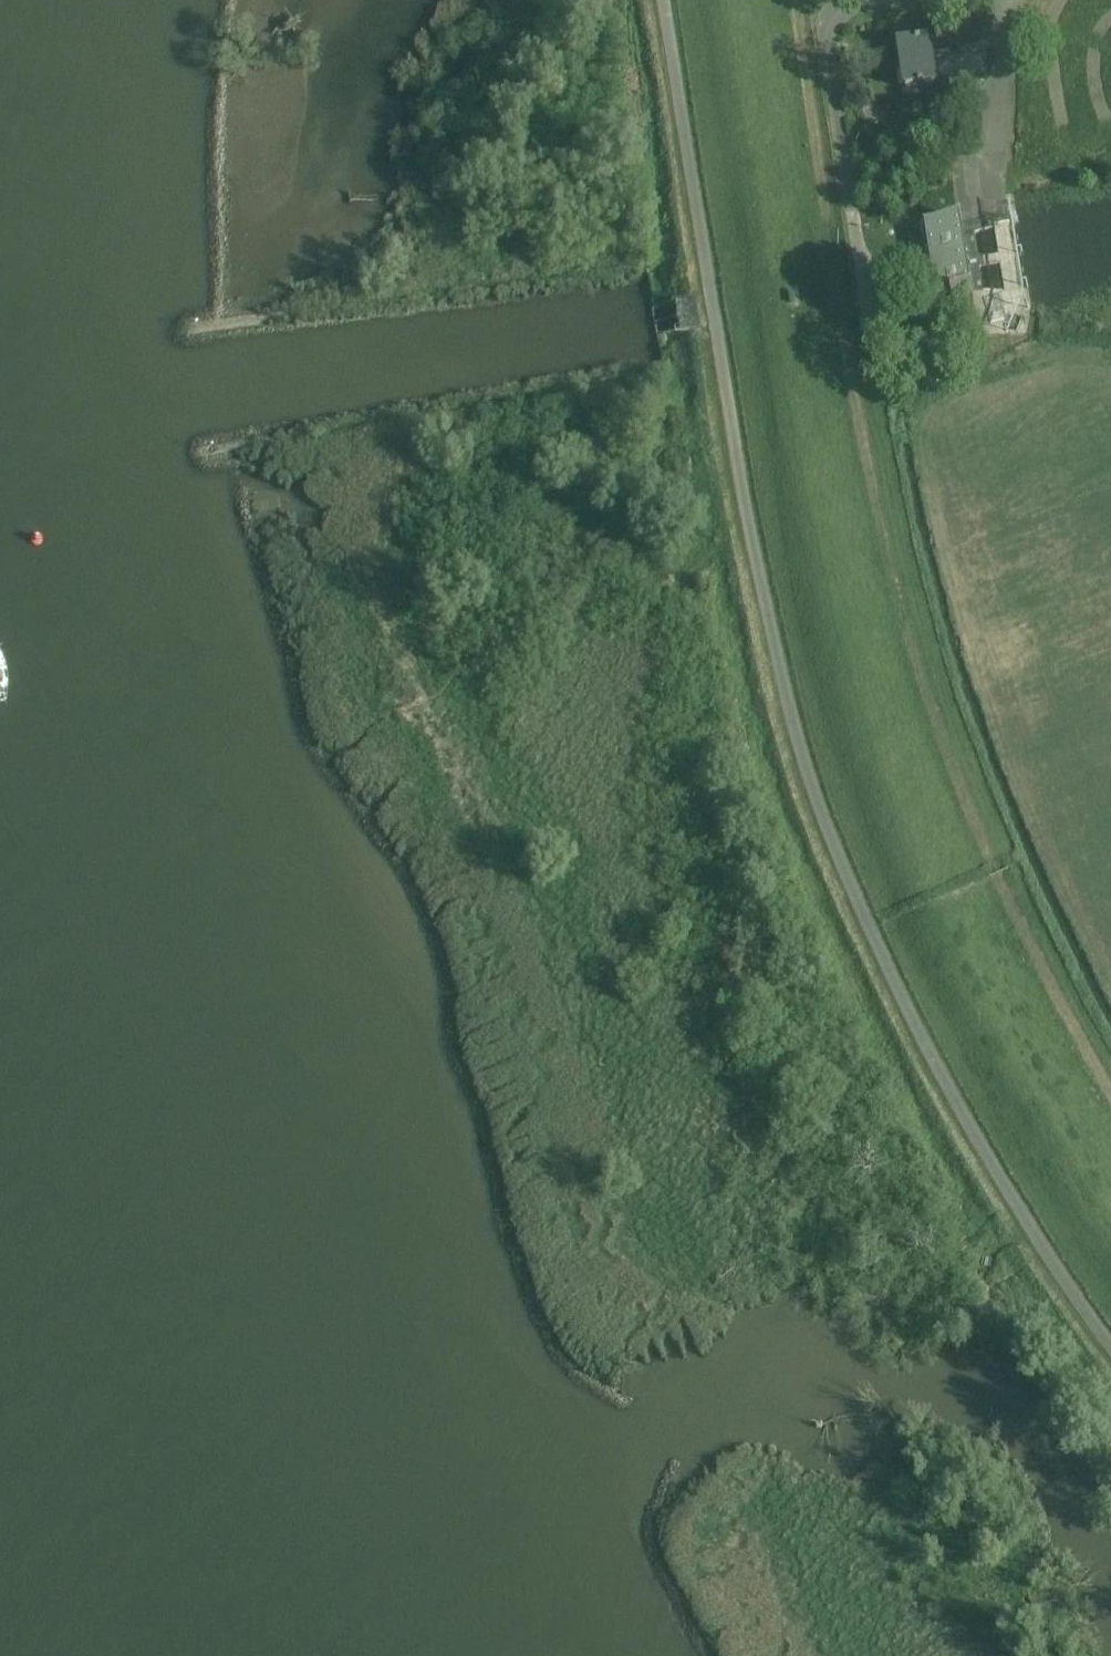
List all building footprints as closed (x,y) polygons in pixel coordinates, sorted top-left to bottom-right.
[(938,19),(941,36),(953,34),(951,18),(938,19)] [(918,88),(923,87),(922,85),(936,83),(931,55),(948,52),(945,37),(929,39),(897,44),(897,45),(901,45),(905,67),(902,68),(902,66),(901,66),(904,88),(918,86),(918,88)] [(917,160),(898,160),(898,169),(917,169),(917,160)] [(935,292),(936,294),(973,288),(973,286),(971,286),(961,219),(963,219),(962,217),(924,223),(924,225),(926,225),(937,292),(935,292)]
